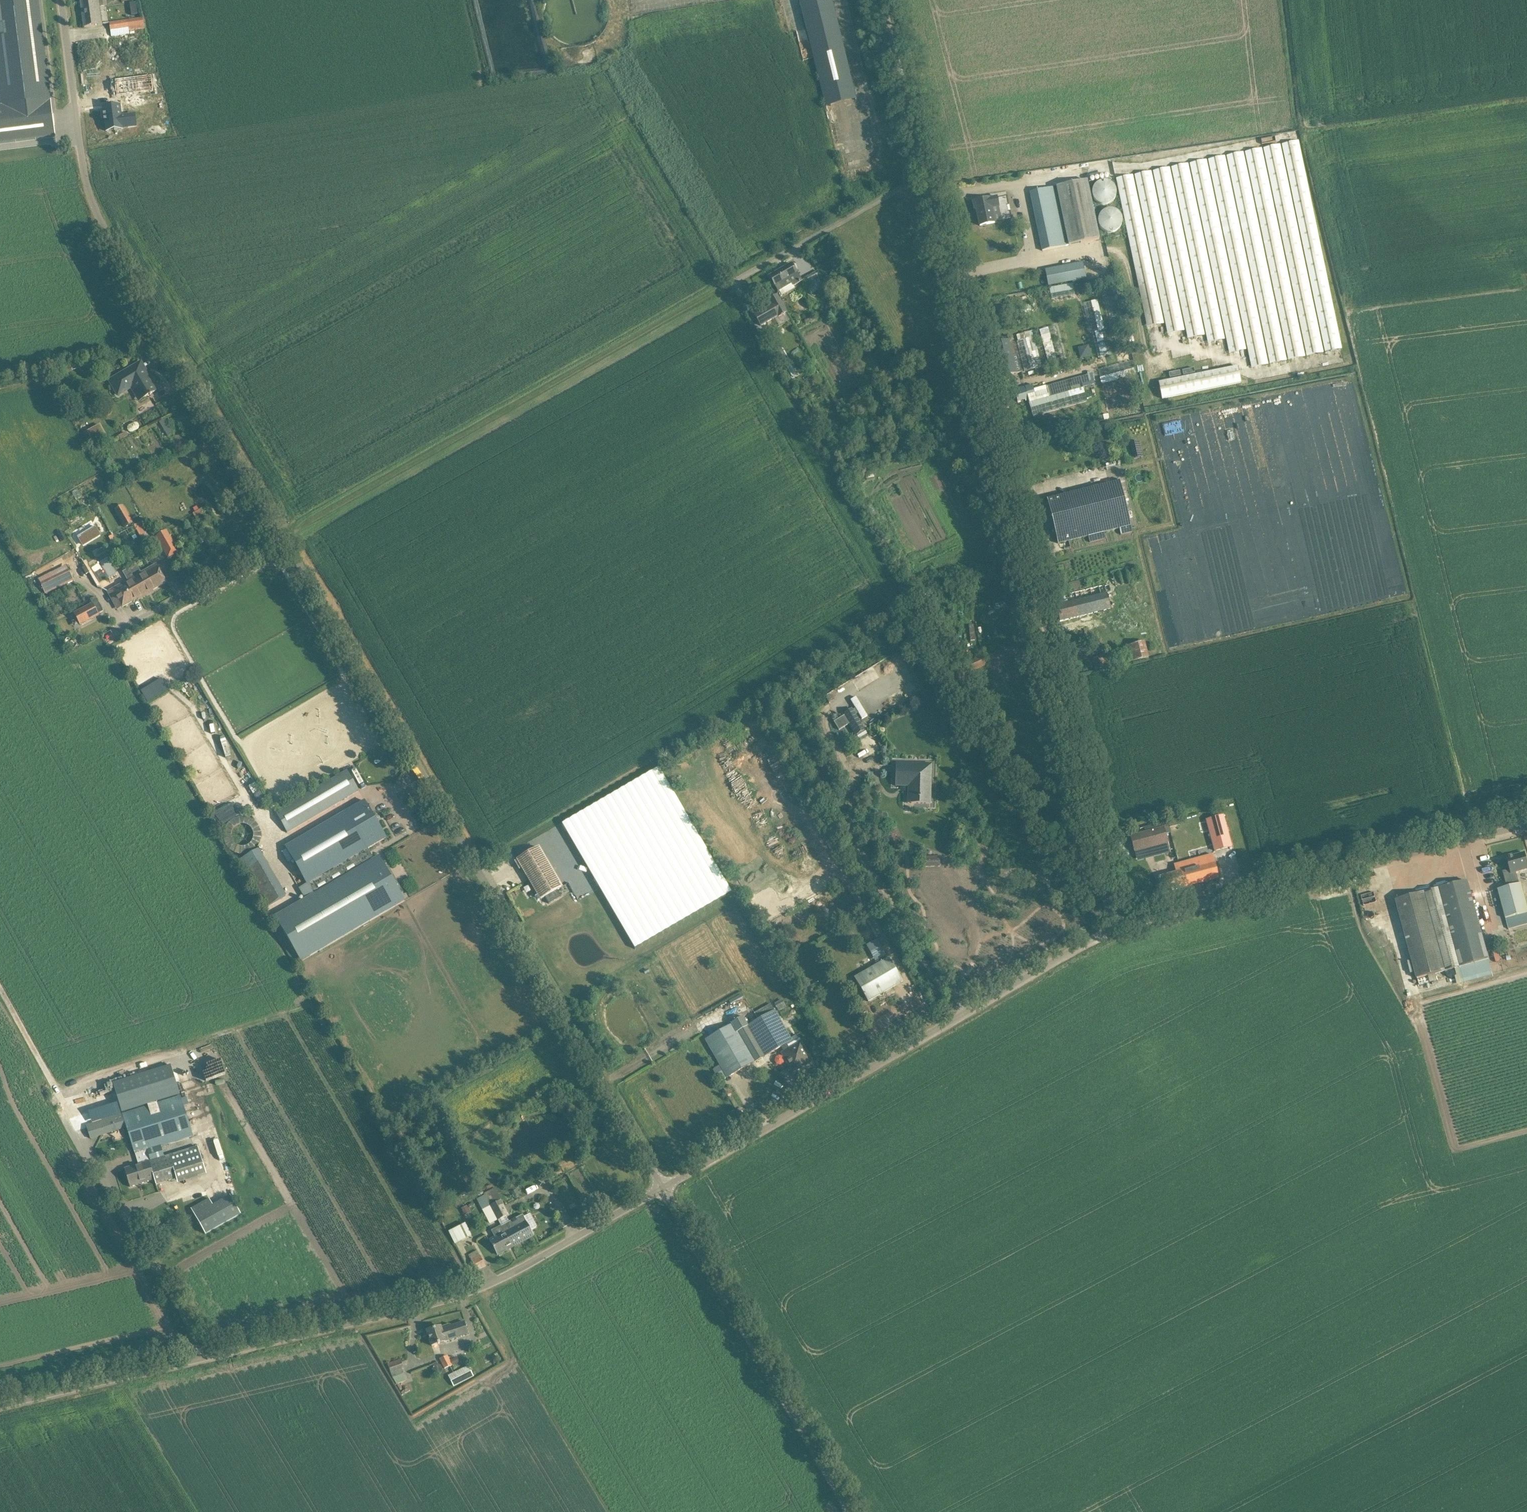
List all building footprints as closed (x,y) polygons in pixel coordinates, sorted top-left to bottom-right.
[(2,107),(0,107),(0,145),(56,138),(39,0),(0,0),(0,93),(2,107)] [(81,1),(85,27),(103,25),(100,8),(107,7),(106,0),(86,0),(81,1)] [(799,0),(805,25),(814,58),(824,100),(854,92),(832,0),(800,0),(799,0)] [(145,29),(143,18),(142,19),(132,20),(126,21),(110,23),(112,37),(115,36),(130,34),(129,31),(145,29)] [(152,71),(117,77),(120,90),(154,86),(152,71)] [(126,100),(99,104),(102,129),(130,124),(130,123),(148,120),(145,105),(127,108),(126,100)] [(1042,251),(1099,239),(1087,181),(1030,193),(1042,251)] [(1093,191),(1092,192),(1092,193),(1092,195),(1093,196),(1093,197),(1094,199),(1094,200),(1095,201),(1096,202),(1098,203),(1099,204),(1100,205),(1101,205),(1103,205),(1104,205),(1106,205),(1107,205),(1108,205),(1109,204),(1111,203),(1112,203),(1113,202),(1114,201),(1115,199),(1115,198),(1116,197),(1116,196),(1116,194),(1116,193),(1116,191),(1116,190),(1115,189),(1115,188),(1114,186),(1113,185),(1112,184),(1111,183),(1110,183),(1109,182),(1107,182),(1106,181),(1105,181),(1103,181),(1102,181),(1101,182),(1099,182),(1098,183),(1097,184),(1096,185),(1095,186),(1094,187),(1093,188),(1093,189),(1093,191)] [(999,206),(997,197),(990,199),(990,198),(973,202),(975,209),(976,209),(980,226),(995,223),(992,208),(999,206)] [(1111,233),(1113,233),(1114,232),(1115,232),(1117,231),(1118,230),(1119,229),(1120,228),(1120,227),(1121,226),(1122,225),(1122,223),(1122,222),(1122,220),(1122,219),(1122,218),(1121,216),(1121,215),(1120,214),(1119,213),(1118,212),(1117,211),(1116,210),(1115,210),(1113,209),(1112,209),(1111,209),(1109,209),(1108,209),(1106,210),(1105,210),(1104,211),(1103,211),(1102,212),(1101,213),(1100,215),(1099,216),(1099,217),(1098,218),(1098,220),(1098,221),(1098,222),(1098,224),(1099,225),(1099,226),(1100,228),(1101,229),(1102,230),(1103,231),(1105,232),(1106,232),(1107,233),(1109,233),(1110,233),(1111,233)] [(1048,287),(1086,280),(1083,262),(1045,270),(1048,287)] [(775,285),(775,286),(778,291),(779,291),(792,283),(794,286),(802,281),(797,273),(797,272),(792,264),(770,276),(775,285)] [(810,294),(825,287),(818,272),(803,279),(810,294)] [(770,304),(754,314),(761,326),(768,322),(771,327),(781,321),(783,324),(791,319),(787,313),(782,304),(777,295),(768,301),(770,304)] [(1106,330),(1098,299),(1083,303),(1090,334),(1106,330)] [(1039,331),(1049,365),(1065,360),(1056,326),(1039,331)] [(1016,342),(1024,371),(1047,365),(1038,330),(1016,335),(1018,341),(1016,342)] [(1013,356),(1009,340),(992,344),(1000,377),(1022,372),(1017,355),(1013,356)] [(1098,356),(1109,356),(1109,342),(1098,342),(1098,356)] [(781,347),(772,352),(779,364),(788,359),(781,347)] [(1133,361),(1099,369),(1103,383),(1137,375),(1133,361)] [(1159,383),(1162,399),(1240,383),(1237,367),(1159,383)] [(135,376),(130,369),(110,381),(119,395),(135,386),(142,399),(150,395),(150,396),(151,395),(151,394),(155,391),(147,377),(149,376),(145,370),(135,376)] [(1032,385),(1014,390),(1017,402),(1028,399),(1029,403),(1095,384),(1092,374),(1034,390),(1032,385)] [(162,427),(165,432),(170,428),(168,424),(162,427)] [(93,429),(87,432),(95,445),(100,442),(93,429)] [(1142,457),(1139,442),(1131,444),(1134,459),(1142,457)] [(1133,532),(1120,481),(1047,500),(1058,544),(1088,536),(1090,542),(1104,539),(1103,533),(1120,528),(1122,535),(1133,532)] [(124,505),(115,510),(123,523),(125,528),(134,523),(127,511),(124,505)] [(92,519),(74,530),(82,543),(84,546),(102,536),(100,533),(92,519)] [(168,531),(166,532),(157,537),(161,546),(172,540),(168,531)] [(95,560),(108,552),(104,544),(90,552),(95,560)] [(47,593),(73,580),(66,564),(39,578),(47,593)] [(145,594),(166,583),(156,565),(141,573),(143,576),(137,580),(145,594)] [(115,594),(123,607),(145,594),(137,580),(131,569),(130,569),(135,577),(109,592),(111,596),(115,594)] [(1105,586),(1105,585),(1069,594),(1071,602),(1056,606),(1060,622),(1111,609),(1107,593),(1111,592),(1109,585),(1105,586)] [(90,599),(92,603),(74,613),(81,626),(100,616),(105,613),(103,609),(102,610),(96,596),(90,599)] [(107,645),(118,640),(113,630),(103,635),(107,645)] [(1128,663),(1149,658),(1146,642),(1124,647),(1128,663)] [(970,671),(975,668),(985,664),(981,657),(967,663),(970,671)] [(865,729),(852,708),(843,714),(844,716),(834,722),(839,730),(849,724),(855,735),(865,729)] [(895,786),(909,787),(909,804),(931,805),(931,765),(896,764),(895,786)] [(659,767),(562,824),(635,949),(732,892),(661,770),(659,767)] [(287,833),(350,796),(359,791),(347,771),(275,812),(287,833)] [(369,848),(386,838),(364,801),(286,847),(307,884),(309,883),(369,848)] [(1215,851),(1231,846),(1223,815),(1207,820),(1215,851)] [(232,820),(234,826),(245,822),(243,816),(232,820)] [(1145,832),(1130,837),(1134,852),(1135,852),(1168,843),(1166,834),(1163,822),(1144,828),(1145,832)] [(275,917),(301,962),(405,901),(379,856),(375,859),(369,848),(309,883),(315,893),(275,917)] [(539,848),(518,860),(541,900),(545,897),(549,904),(561,896),(557,890),(562,887),(539,848)] [(286,896),(260,849),(237,862),(243,873),(247,870),(268,907),(286,896)] [(1508,858),(1511,870),(1503,872),(1504,875),(1507,887),(1498,890),(1506,919),(1526,913),(1526,904),(1521,883),(1520,884),(1517,872),(1520,871),(1526,870),(1526,861),(1525,853),(1516,856),(1508,858)] [(1162,876),(1166,892),(1219,878),(1213,854),(1174,865),(1176,872),(1162,876)] [(923,867),(940,867),(940,856),(923,856),(923,867)] [(1492,971),(1489,960),(1468,881),(1396,900),(1418,979),(1458,968),(1461,980),(1492,971)] [(868,1002),(903,982),(889,957),(854,977),(868,1002)] [(779,1012),(786,1008),(782,1001),(775,1004),(779,1012)] [(732,1025),(705,1040),(723,1071),(716,1075),(720,1082),(727,1078),(743,1069),(755,1062),(755,1061),(764,1056),(765,1056),(781,1047),(784,1052),(782,1053),(790,1068),(793,1072),(797,1070),(812,1061),(801,1042),(797,1035),(791,1039),(775,1011),(759,1020),(748,1026),(743,1016),(731,1023),(732,1025)] [(171,1066),(114,1083),(117,1094),(123,1112),(180,1094),(175,1076),(171,1066)] [(193,1136),(181,1096),(87,1125),(92,1141),(128,1129),(139,1165),(125,1169),(130,1187),(154,1180),(156,1185),(176,1179),(178,1184),(206,1176),(198,1146),(165,1157),(161,1146),(193,1136)] [(207,1199),(198,1183),(166,1202),(176,1217),(191,1209),(207,1199)] [(480,1198),(478,1199),(483,1210),(482,1210),(490,1225),(497,1221),(483,1192),(478,1194),(480,1198)] [(213,1205),(195,1216),(206,1234),(241,1213),(230,1195),(213,1205)] [(195,1216),(213,1205),(209,1198),(207,1199),(191,1209),(195,1216)] [(501,1200),(490,1206),(497,1221),(498,1220),(500,1224),(505,1233),(506,1232),(513,1247),(533,1236),(531,1232),(537,1229),(530,1216),(524,1219),(522,1215),(510,1222),(507,1216),(509,1215),(501,1200)] [(455,1245),(472,1236),(466,1223),(449,1232),(455,1245)] [(495,1238),(491,1241),(494,1247),(493,1247),(494,1249),(495,1248),(498,1255),(513,1247),(506,1232),(505,1233),(500,1224),(501,1226),(491,1231),(495,1238)] [(477,1271),(486,1266),(480,1256),(477,1250),(470,1255),(473,1260),(471,1261),(477,1271)] [(468,1334),(465,1322),(442,1329),(441,1326),(427,1331),(432,1346),(446,1342),(445,1341),(468,1334)] [(434,1361),(432,1355),(425,1358),(427,1364),(434,1361)] [(444,1369),(452,1365),(448,1355),(440,1359),(444,1369)] [(453,1366),(459,1363),(457,1357),(451,1360),(453,1366)] [(393,1378),(397,1384),(406,1381),(404,1374),(402,1368),(404,1367),(401,1359),(388,1364),(393,1378)] [(454,1387),(474,1377),(468,1365),(448,1376),(454,1387)]
